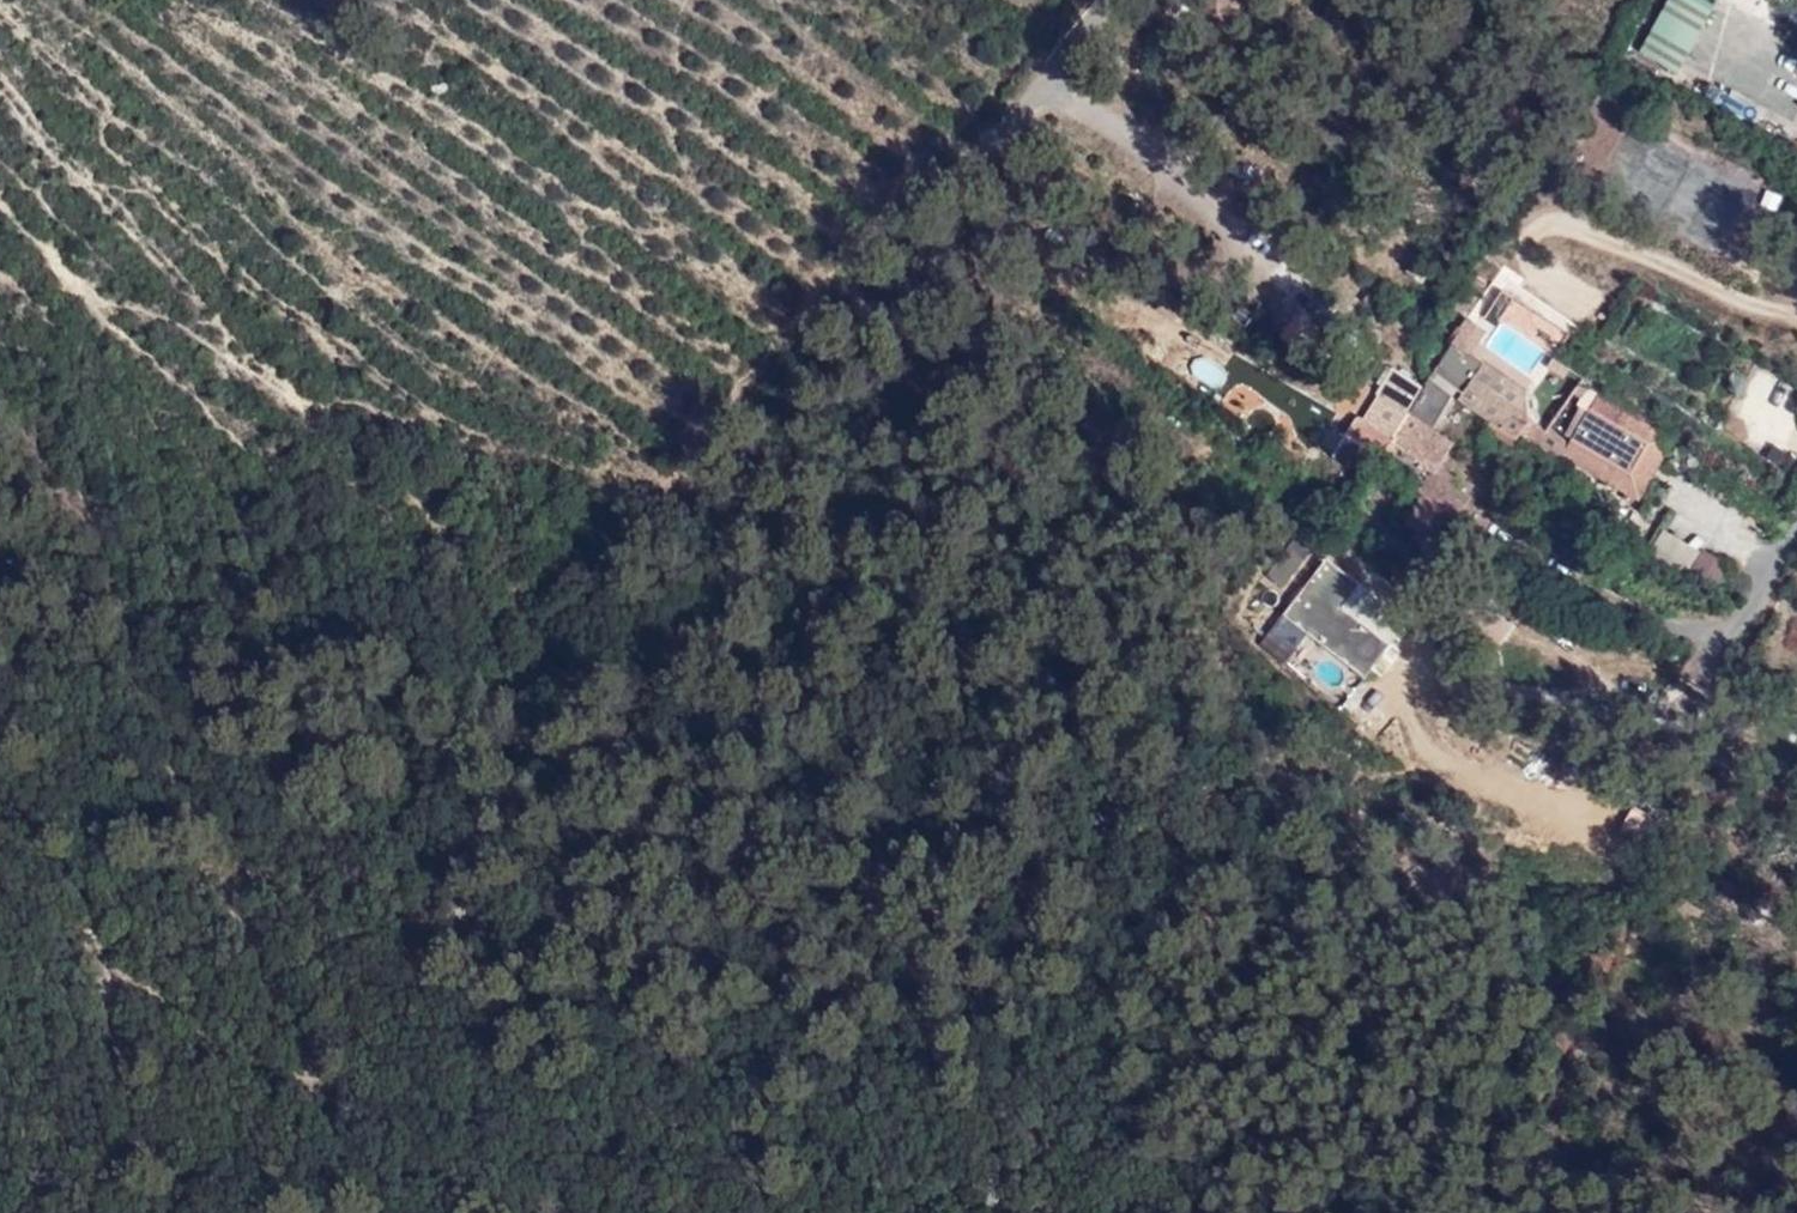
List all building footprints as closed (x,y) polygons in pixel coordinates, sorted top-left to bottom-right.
[(1730,0),(1665,0),(1637,52),(1689,79),(1730,0)] [(1484,316),(1497,325),(1502,318),(1557,356),(1574,332),(1505,286),(1484,316)] [(1475,321),(1479,317),(1471,311),(1451,341),(1470,353),(1472,351),(1485,360),(1528,389),(1534,380),(1478,342),(1486,329),(1475,321)] [(1528,389),(1485,360),(1459,398),(1489,418),(1501,427),(1505,429),(1518,438),(1520,434),(1532,444),(1533,443),(1537,446),(1542,440),(1552,428),(1549,424),(1544,430),(1530,417),(1529,417),(1528,390),(1528,389)] [(1423,383),(1441,395),(1446,387),(1428,375),(1423,383)] [(1447,520),(1451,513),(1457,517),(1467,501),(1450,489),(1459,476),(1448,470),(1452,463),(1444,458),(1453,445),(1444,440),(1446,436),(1433,427),(1423,421),(1427,415),(1441,395),(1423,383),(1416,396),(1411,406),(1408,409),(1394,434),(1390,440),(1427,465),(1426,467),(1431,470),(1417,491),(1422,494),(1417,501),(1420,503),(1447,520)] [(1542,449),(1560,459),(1563,455),(1640,498),(1674,437),(1637,416),(1637,414),(1598,392),(1599,391),(1589,385),(1578,403),(1581,404),(1589,409),(1571,441),(1563,437),(1552,428),(1542,440),(1537,446),(1542,450),(1542,449)] [(1540,390),(1528,390),(1529,417),(1530,417),(1541,417),(1540,390)] [(1365,419),(1358,415),(1338,449),(1364,466),(1374,450),(1382,455),(1385,449),(1390,440),(1394,434),(1408,409),(1380,393),(1365,419)] [(1581,404),(1563,437),(1571,441),(1589,409),(1581,404)] [(1423,421),(1433,427),(1436,421),(1427,415),(1423,421)] [(1501,427),(1489,418),(1485,425),(1500,435),(1505,429),(1501,427)] [(1338,449),(1334,454),(1361,471),(1364,466),(1338,449)] [(1433,541),(1447,520),(1420,503),(1417,501),(1404,521),(1433,541)] [(1648,555),(1722,587),(1733,561),(1660,529),(1648,555)] [(1360,583),(1326,557),(1282,614),(1365,676),(1391,642),(1343,606),(1360,583)]
